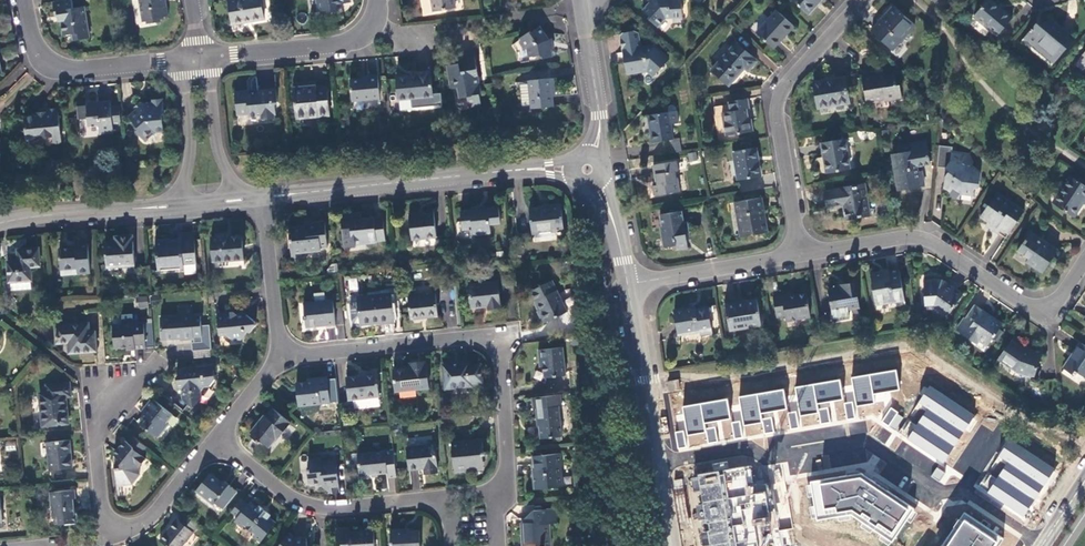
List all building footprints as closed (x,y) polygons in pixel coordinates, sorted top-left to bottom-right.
[(85,7),(75,9),(73,1),(71,0),(62,0),(62,1),(55,3),(57,17),(63,16),(64,22),(62,22),(64,36),(76,34),(78,41),(90,38),(85,7)] [(143,22),(166,18),(166,17),(169,17),(166,0),(165,0),(163,0),(140,0),(143,22)] [(229,1),(232,24),(265,19),(262,0),(236,0),(229,1)] [(320,11),(343,8),(343,4),(351,3),(350,0),(318,0),(320,11)] [(455,0),(432,0),(434,12),(456,8),(455,0)] [(644,11),(651,17),(649,19),(659,27),(667,18),(683,17),(682,1),(670,1),(670,0),(653,0),(644,11)] [(807,14),(820,0),(791,0),(807,14)] [(991,0),(988,0),(973,16),(996,36),(1011,19),(991,0)] [(914,25),(894,7),(872,31),(891,49),(914,25)] [(776,11),(756,33),(773,48),(794,26),(776,11)] [(1054,62),(1074,40),(1051,21),(1036,24),(1023,38),(1035,47),(1054,62)] [(551,41),(541,27),(532,33),(531,32),(522,38),(523,39),(521,43),(526,49),(529,49),(531,57),(541,56),(543,56),(544,59),(554,57),(551,41)] [(625,60),(627,74),(648,70),(654,77),(669,60),(655,47),(642,49),(638,33),(635,32),(623,34),(621,36),(624,53),(628,53),(629,59),(625,60)] [(736,44),(712,70),(728,85),(744,68),(748,70),(756,61),(736,44)] [(1052,65),(1054,62),(1035,47),(1033,49),(1052,65)] [(459,64),(448,66),(452,89),(458,88),(460,98),(468,97),(470,107),(482,105),(480,95),(482,95),(480,81),(477,82),(476,77),(479,76),(475,54),(458,57),(459,64)] [(861,71),(865,102),(884,99),(884,101),(901,98),(899,86),(896,86),(894,73),(883,75),(883,72),(875,73),(875,69),(861,71)] [(434,97),(431,71),(417,73),(417,75),(397,78),(399,101),(416,99),(433,97),(434,97)] [(381,99),(379,76),(369,77),(370,78),(352,80),(353,101),(381,99)] [(845,76),(813,81),(818,108),(849,103),(845,76)] [(554,79),(529,82),(532,109),(554,107),(553,90),(555,89),(554,79)] [(331,116),(328,89),(317,90),(317,85),(309,86),(309,82),(294,84),(297,120),(331,116)] [(249,91),(236,92),(238,115),(250,114),(250,117),(261,116),(262,120),(276,119),(276,114),(277,114),(276,105),(278,102),(277,88),(260,91),(259,92),(249,94),(249,91)] [(434,103),(433,97),(416,99),(417,106),(419,107),(431,106),(434,103)] [(726,136),(752,131),(750,119),(748,119),(747,108),(748,108),(747,98),(728,102),(730,111),(723,112),(726,136)] [(165,116),(163,99),(154,100),(155,105),(147,106),(139,112),(138,111),(130,117),(140,130),(137,133),(145,143),(157,134),(164,133),(163,116),(165,116)] [(113,126),(122,125),(120,106),(112,107),(112,104),(99,105),(99,103),(87,104),(87,106),(80,107),(81,119),(89,119),(90,128),(100,127),(101,134),(114,132),(113,126)] [(668,108),(669,111),(671,124),(679,122),(676,106),(673,105),(670,105),(668,108)] [(62,143),(59,109),(48,110),(48,116),(25,118),(27,140),(32,144),(37,144),(41,139),(53,138),(54,144),(62,143)] [(671,124),(669,111),(648,115),(652,142),(669,140),(673,139),(671,124)] [(669,140),(671,153),(682,151),(680,138),(673,139),(669,140)] [(849,168),(844,139),(821,142),(826,172),(849,168)] [(910,142),(911,151),(927,148),(926,140),(910,142)] [(756,148),(733,151),(737,180),(760,176),(756,148)] [(892,154),(897,188),(924,185),(922,175),(918,176),(917,165),(930,163),(927,148),(911,151),(892,154)] [(970,155),(951,152),(950,160),(945,168),(949,170),(944,178),(943,188),(950,192),(953,189),(960,194),(960,193),(972,194),(974,187),(978,187),(981,173),(972,166),(973,162),(969,159),(970,155)] [(676,162),(653,165),(656,184),(653,185),(655,195),(679,192),(676,171),(677,171),(676,162)] [(1054,202),(1074,216),(1083,203),(1084,201),(1084,187),(1071,177),(1054,202)] [(862,185),(824,190),(826,207),(845,205),(848,218),(867,215),(862,185)] [(959,200),(960,194),(953,189),(950,192),(949,195),(953,198),(959,200)] [(1024,210),(997,192),(980,216),(988,221),(986,224),(996,231),(998,228),(1001,230),(1008,234),(1024,210)] [(762,197),(739,201),(740,212),(736,213),(740,237),(768,232),(762,197)] [(564,230),(561,204),(549,205),(549,206),(530,208),(533,233),(564,230)] [(470,209),(461,210),(464,230),(473,229),(474,234),(491,232),(490,225),(500,223),(499,206),(480,208),(477,205),(472,206),(470,209)] [(681,211),(660,214),(662,226),(661,226),(664,247),(676,246),(677,250),(687,248),(686,239),(685,234),(688,233),(687,221),(683,222),(681,211)] [(409,214),(412,239),(436,237),(433,213),(426,214),(425,212),(409,214)] [(341,215),(344,248),(356,247),(355,244),(385,241),(383,216),(362,218),(361,213),(341,215)] [(327,247),(325,223),(306,225),(306,227),(289,229),(292,253),(321,250),(321,248),(327,247)] [(1058,250),(1030,232),(1017,250),(1028,258),(1026,262),(1042,273),(1058,250)] [(196,263),(195,236),(182,237),(182,233),(178,233),(179,239),(171,240),(171,238),(156,239),(158,270),(161,270),(161,266),(181,265),(181,268),(184,268),(183,264),(196,263)] [(213,258),(243,256),(241,236),(227,236),(227,234),(217,234),(217,237),(211,237),(213,258)] [(135,265),(133,236),(121,236),(122,241),(116,242),(105,243),(107,267),(135,265)] [(90,272),(88,244),(78,245),(78,247),(59,249),(61,269),(77,268),(77,273),(90,272)] [(38,248),(18,250),(19,260),(8,261),(9,282),(31,280),(30,266),(39,265),(38,248)] [(904,299),(899,271),(889,272),(888,270),(870,273),(876,304),(904,299)] [(552,280),(530,291),(535,303),(536,302),(540,309),(537,311),(543,323),(567,311),(552,280)] [(947,316),(963,293),(949,283),(947,284),(942,280),(932,281),(932,280),(924,280),(925,304),(933,303),(940,308),(939,309),(947,316)] [(859,307),(855,281),(838,284),(839,287),(828,289),(833,320),(849,317),(848,309),(859,307)] [(498,282),(469,285),(471,308),(488,306),(488,309),(501,308),(498,282)] [(810,317),(806,293),(790,295),(790,292),(772,295),(776,317),(785,316),(786,321),(810,317)] [(394,321),(391,293),(368,296),(368,300),(359,300),(361,325),(394,321)] [(436,295),(408,297),(411,319),(438,316),(436,295)] [(137,296),(136,307),(147,308),(147,297),(137,296)] [(756,298),(725,303),(729,330),(761,325),(756,298)] [(333,300),(305,302),(307,327),(326,325),(327,328),(336,327),(333,300)] [(1002,324),(975,305),(966,318),(957,331),(970,340),(972,337),(979,341),(987,346),(1002,324)] [(695,306),(673,309),(677,335),(699,331),(700,334),(712,332),(708,306),(695,308),(695,306)] [(217,313),(218,335),(226,334),(233,340),(241,339),(247,331),(250,333),(256,326),(256,322),(247,315),(238,316),(233,312),(217,313)] [(192,315),(161,318),(162,339),(180,338),(180,339),(194,339),(194,337),(202,337),(200,316),(192,316),(192,315)] [(955,329),(957,331),(966,318),(964,316),(955,329)] [(86,323),(55,325),(57,342),(68,342),(69,353),(96,351),(94,332),(87,332),(86,323)] [(144,323),(113,325),(114,347),(134,346),(134,348),(146,347),(144,323)] [(1033,375),(1043,348),(1034,345),(1031,353),(1025,351),(1010,341),(999,358),(1017,370),(1033,375)] [(1081,343),(1064,368),(1074,375),(1077,372),(1084,377),(1084,345),(1081,343)] [(566,375),(563,347),(539,350),(539,359),(542,359),(544,377),(566,375)] [(830,390),(891,381),(908,355),(827,368),(827,370),(829,380),(830,390)] [(903,379),(944,406),(956,388),(908,355),(891,381),(903,379)] [(212,365),(211,356),(194,358),(195,366),(193,367),(190,370),(186,368),(183,368),(176,377),(178,393),(181,393),(182,399),(193,408),(201,397),(201,390),(204,387),(209,387),(215,379),(213,365),(212,365)] [(428,388),(426,362),(409,364),(410,368),(393,370),(395,392),(428,388)] [(443,364),(446,389),(472,386),(472,383),(482,383),(481,365),(470,366),(469,362),(443,364)] [(801,384),(829,380),(827,370),(799,374),(801,384)] [(379,397),(377,371),(364,372),(364,375),(346,377),(349,400),(379,397)] [(792,374),(762,380),(764,390),(794,386),(792,374)] [(329,402),(327,377),(317,378),(317,381),(297,383),(299,406),(329,402)] [(677,381),(667,382),(669,391),(678,390),(677,381)] [(67,383),(47,386),(47,393),(40,394),(43,425),(67,423),(65,397),(70,396),(69,385),(67,383)] [(944,406),(916,446),(946,467),(987,409),(956,388),(944,406)] [(754,393),(694,403),(704,459),(773,447),(771,436),(763,437),(754,393)] [(562,406),(560,395),(535,397),(536,408),(536,409),(537,418),(538,418),(540,438),(562,436),(559,407),(562,406)] [(172,415),(152,399),(145,407),(149,411),(145,416),(139,424),(158,438),(168,425),(166,423),(172,415)] [(290,422),(272,408),(266,416),(264,415),(250,432),(252,433),(250,435),(259,442),(260,440),(268,447),(275,438),(277,439),(290,422)] [(856,427),(854,408),(835,412),(838,430),(856,427)] [(895,431),(904,417),(890,408),(881,421),(895,431)] [(134,437),(128,443),(133,447),(133,448),(140,454),(146,447),(134,437)] [(996,437),(983,469),(993,474),(995,471),(1004,475),(1009,465),(1012,457),(1014,458),(1019,447),(996,437)] [(72,467),(69,440),(47,442),(49,470),(72,467)] [(128,443),(125,441),(114,454),(117,486),(131,484),(139,474),(139,467),(145,459),(140,454),(133,448),(133,447),(128,443)] [(452,442),(454,472),(470,471),(472,471),(472,467),(480,466),(480,455),(486,455),(486,452),(483,452),(482,441),(465,443),(465,442),(452,442)] [(434,445),(407,448),(409,470),(424,469),(425,474),(437,473),(434,445)] [(388,478),(396,477),(393,450),(358,454),(360,476),(387,474),(388,478)] [(560,454),(533,456),(535,473),(533,473),(535,489),(562,487),(560,466),(562,466),(560,454)] [(898,455),(894,461),(885,474),(877,486),(863,507),(909,537),(905,543),(903,545),(958,545),(982,510),(898,455)] [(338,485),(335,461),(320,463),(320,459),(309,460),(310,469),(308,470),(309,483),(321,483),(322,486),(338,485)] [(935,467),(931,477),(939,480),(943,471),(935,467)] [(870,482),(877,486),(885,474),(878,470),(870,482)] [(227,487),(210,473),(196,490),(213,504),(215,502),(222,508),(236,491),(228,485),(227,487)] [(394,478),(386,478),(385,490),(394,490),(394,478)] [(747,522),(740,481),(709,487),(716,527),(747,522)] [(74,490),(50,492),(51,512),(55,515),(56,525),(65,524),(65,525),(75,524),(77,521),(76,514),(75,513),(74,513),(72,499),(75,499),(74,490)] [(248,503),(242,498),(231,511),(238,516),(235,521),(242,527),(244,525),(255,533),(253,535),(261,541),(276,522),(270,517),(272,514),(260,505),(258,507),(250,501),(248,503)] [(534,510),(534,521),(521,521),(522,530),(523,545),(537,545),(550,545),(549,522),(557,522),(557,509),(534,510)] [(200,525),(185,512),(179,520),(177,519),(160,540),(167,545),(182,545),(200,525)] [(419,531),(402,532),(402,530),(390,530),(391,545),(420,545),(419,531)] [(373,531),(355,532),(355,534),(351,534),(350,532),(337,533),(337,540),(343,545),(374,545),(373,531)] [(278,545),(307,545),(307,537),(295,538),(289,534),(278,545)]
